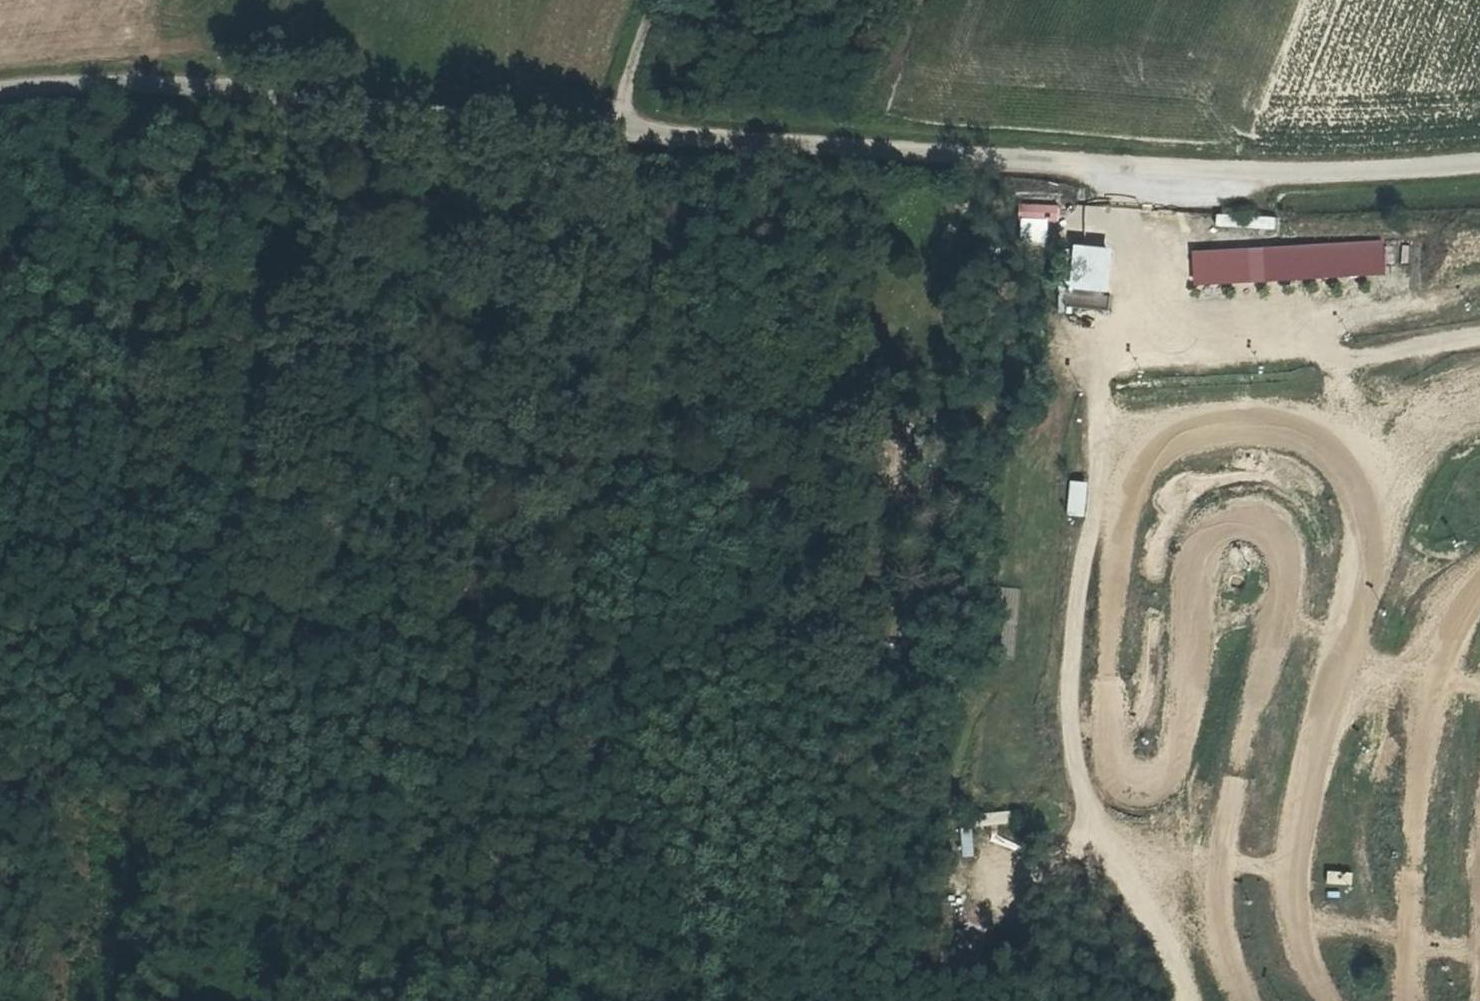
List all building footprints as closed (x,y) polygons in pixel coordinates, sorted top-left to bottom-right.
[(1110,286),(1111,241),(1069,241),(1069,286),(1110,286)] [(1268,245),(1194,248),(1195,282),(1269,279),(1268,245)] [(1066,513),(1084,513),(1085,477),(1067,477),(1066,513)] [(1014,655),(1016,584),(996,583),(994,654),(1014,655)] [(973,823),(1024,821),(1023,807),(972,810),(973,823)] [(1338,884),(1365,883),(1364,867),(1337,869),(1338,884)]
